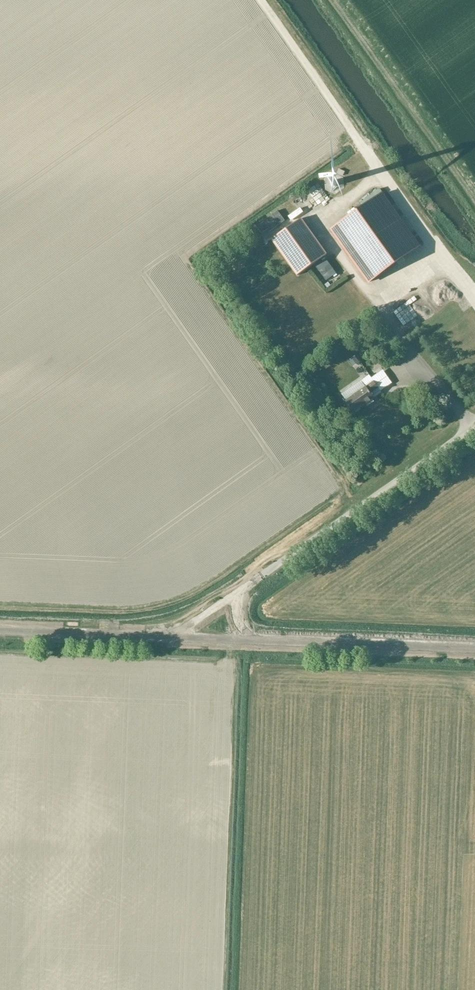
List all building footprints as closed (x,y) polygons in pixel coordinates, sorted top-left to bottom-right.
[(328,188),(317,178),(323,172),(318,168),(308,179),(324,193),(328,188)] [(330,230),(368,284),(422,246),(384,192),(330,230)] [(273,241),(297,276),(327,255),(302,220),(273,241)] [(249,256),(256,252),(252,247),(246,252),(249,256)] [(326,259),(316,266),(326,281),(336,273),(326,259)] [(382,287),(379,283),(375,285),(374,283),(370,285),(374,292),(382,287)] [(356,357),(349,361),(353,367),(360,362),(356,357)] [(372,392),(378,388),(374,380),(348,398),(345,401),(353,413),(375,398),(372,392)]
